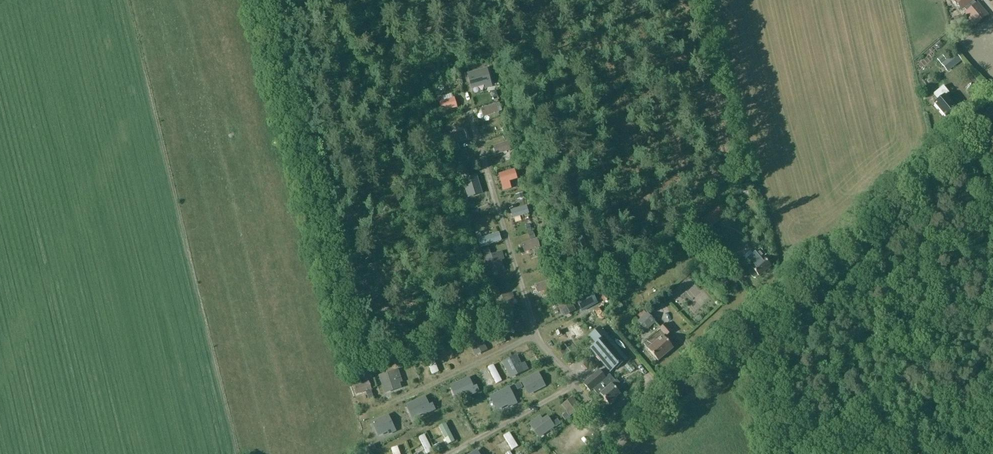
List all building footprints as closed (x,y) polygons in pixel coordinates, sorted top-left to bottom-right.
[(971,20),(976,26),(989,15),(977,1),(976,0),(960,0),(967,9),(965,12),(971,20)] [(941,64),(947,71),(961,60),(956,53),(941,64)] [(487,69),(466,74),(470,88),(484,84),(485,88),(492,86),(487,69)] [(945,95),(948,92),(943,86),(934,94),(939,100),(934,103),(945,116),(955,108),(945,95)] [(441,111),(457,107),(454,96),(438,101),(441,111)] [(499,112),(496,103),(479,108),(482,117),(499,112)] [(448,134),(451,143),(466,139),(464,130),(448,134)] [(493,145),(495,154),(511,149),(508,140),(493,145)] [(501,170),(512,168),(511,162),(500,163),(501,170)] [(497,173),(503,191),(511,188),(509,181),(517,179),(513,168),(497,173)] [(467,200),(469,207),(485,202),(483,195),(467,200)] [(510,210),(512,218),(528,213),(526,205),(510,210)] [(701,218),(710,228),(724,216),(716,206),(701,218)] [(477,239),(480,247),(501,240),(498,231),(477,239)] [(536,238),(521,243),(524,252),(539,246),(536,238)] [(771,266),(763,257),(766,255),(760,249),(746,261),(751,267),(751,268),(749,270),(749,272),(753,278),(756,278),(758,276),(759,276),(771,266)] [(483,256),(488,274),(504,269),(501,260),(504,259),(502,251),(483,256)] [(718,256),(736,274),(740,270),(723,252),(718,256)] [(527,264),(541,259),(539,254),(525,259),(527,264)] [(537,293),(552,288),(549,279),(534,284),(537,293)] [(512,280),(493,285),(495,294),(514,289),(512,280)] [(591,291),(576,299),(582,310),(597,302),(591,291)] [(515,312),(511,301),(515,300),(512,292),(492,298),(498,317),(515,312)] [(558,303),(566,315),(575,310),(568,298),(558,303)] [(647,312),(636,322),(645,331),(656,322),(647,312)] [(651,346),(648,349),(658,361),(667,353),(668,354),(672,351),(672,349),(673,348),(663,336),(664,335),(666,337),(672,331),(666,323),(659,329),(660,329),(647,340),(651,346)] [(498,326),(490,330),(497,345),(505,341),(498,326)] [(626,359),(600,328),(591,336),(617,367),(626,359)] [(487,350),(478,332),(466,338),(475,355),(487,350)] [(631,346),(624,352),(631,361),(639,355),(631,346)] [(456,347),(456,355),(466,355),(466,347),(456,347)] [(501,361),(510,378),(528,369),(524,361),(521,363),(516,354),(501,361)] [(425,359),(431,374),(439,371),(433,356),(425,359)] [(630,368),(638,376),(647,367),(640,359),(630,368)] [(414,361),(408,363),(413,381),(420,379),(414,361)] [(487,367),(496,383),(501,380),(493,364),(487,367)] [(398,368),(378,375),(383,393),(401,388),(399,383),(402,382),(398,368)] [(615,381),(609,374),(605,378),(599,370),(583,383),(590,391),(593,389),(599,396),(600,394),(608,404),(620,394),(612,384),(615,381)] [(520,380),(527,395),(545,386),(538,371),(520,380)] [(468,376),(448,385),(456,401),(479,391),(476,385),(473,386),(468,376)] [(351,386),(354,395),(371,389),(368,380),(351,386)] [(442,405),(449,403),(442,386),(435,389),(442,405)] [(488,396),(497,413),(517,403),(508,386),(488,396)] [(424,395),(405,404),(412,420),(435,409),(432,403),(428,404),(424,395)] [(569,416),(581,409),(572,396),(561,404),(569,416)] [(485,404),(479,407),(487,426),(494,424),(485,404)] [(472,434),(479,430),(469,411),(462,414),(472,434)] [(387,414),(371,422),(378,436),(387,432),(388,434),(395,431),(387,414)] [(539,415),(528,422),(538,437),(554,426),(547,415),(542,418),(539,415)] [(523,422),(517,426),(526,439),(532,435),(523,422)] [(445,423),(438,426),(446,444),(454,441),(445,423)] [(509,432),(502,436),(512,450),(518,446),(509,432)] [(424,434),(418,437),(426,453),(432,451),(424,434)] [(528,441),(533,445),(537,440),(531,436),(528,441)] [(393,453),(400,453),(397,446),(390,448),(393,453)]
